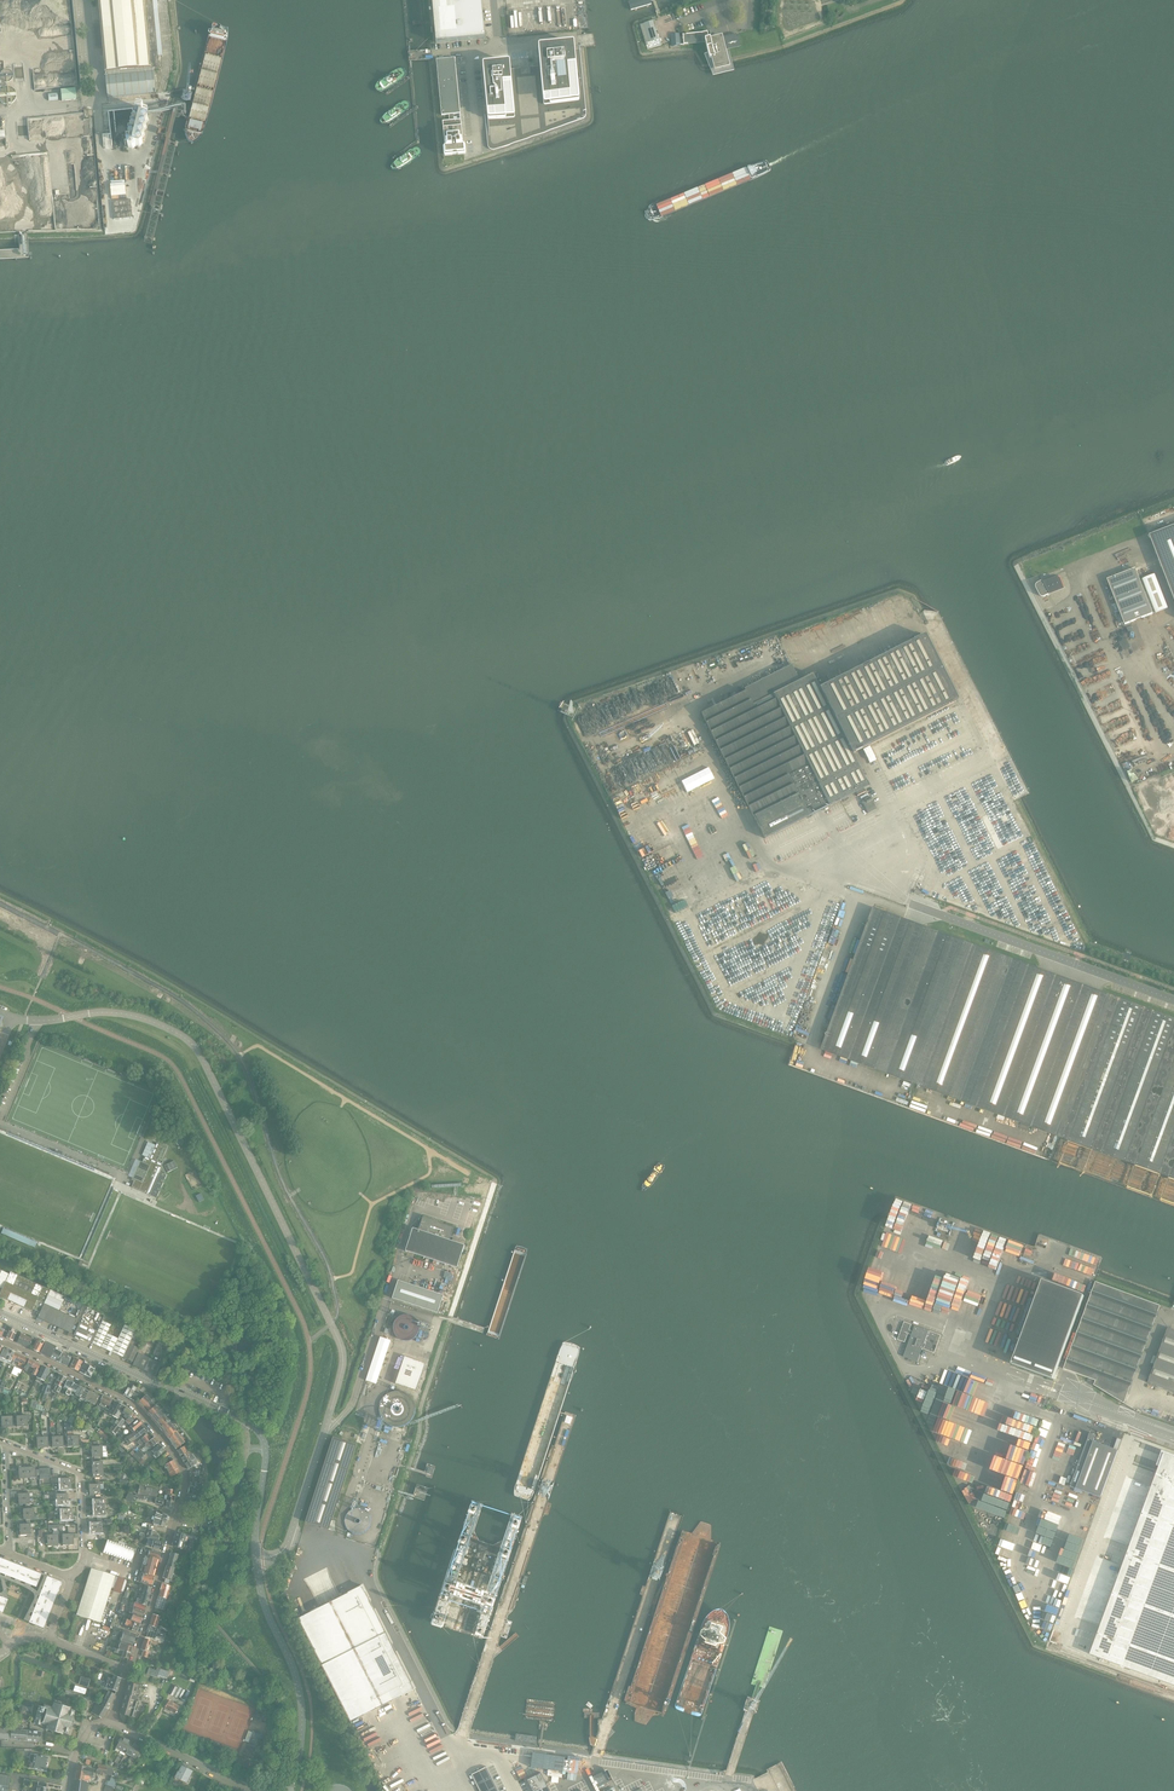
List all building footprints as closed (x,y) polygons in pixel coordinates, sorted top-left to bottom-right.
[(108,98),(156,93),(154,69),(159,68),(152,0),(99,0),(106,73),(105,73),(108,98)] [(483,14),(482,10),(481,0),(432,0),(436,43),(485,38),(483,14)] [(653,21),(640,25),(646,43),(658,40),(653,21)] [(727,48),(728,48),(739,45),(736,34),(711,41),(710,38),(709,34),(709,33),(708,34),(707,31),(702,33),(683,35),(684,44),(688,44),(688,42),(705,41),(712,69),(731,64),(727,48)] [(673,46),(680,46),(679,34),(671,34),(673,46)] [(522,74),(521,68),(510,69),(509,64),(509,63),(508,63),(498,64),(497,64),(497,63),(496,63),(495,63),(495,64),(484,66),(483,66),(483,67),(484,75),(487,105),(488,119),(489,135),(487,135),(488,145),(488,146),(488,147),(489,148),(489,149),(490,149),(491,150),(492,150),(493,150),(494,150),(495,150),(583,119),(584,118),(585,118),(585,117),(586,116),(586,115),(586,114),(579,44),(574,45),(573,44),(572,44),(540,47),(539,47),(539,48),(538,48),(539,51),(538,51),(538,52),(537,52),(537,53),(538,53),(538,54),(539,54),(540,67),(530,68),(530,67),(529,67),(530,73),(522,74)] [(449,115),(449,117),(453,117),(453,114),(461,114),(461,113),(460,113),(455,59),(455,58),(436,60),(437,60),(442,115),(441,115),(441,116),(449,115)] [(61,90),(62,101),(76,99),(75,89),(61,90)] [(128,148),(133,149),(136,146),(140,147),(144,143),(144,139),(145,136),(147,131),(147,129),(147,128),(146,124),(149,121),(149,120),(148,117),(149,111),(138,109),(135,118),(132,121),(134,125),(130,128),(132,132),(129,136),(130,140),(127,143),(128,148)] [(449,121),(443,121),(445,147),(444,147),(443,148),(444,156),(445,156),(452,156),(453,155),(457,155),(458,155),(465,155),(466,154),(465,146),(464,145),(463,145),(461,120),(454,120),(454,117),(453,117),(449,117),(449,121)] [(112,201),(114,220),(133,218),(131,199),(112,201)] [(1148,536),(1173,604),(1173,526),(1148,536)] [(1135,570),(1107,581),(1124,626),(1152,615),(1135,570)] [(1155,575),(1142,580),(1156,613),(1168,608),(1155,575)] [(1060,577),(1044,583),(1043,583),(1042,581),(1038,583),(1037,584),(1036,585),(1036,586),(1036,587),(1036,588),(1036,589),(1040,595),(1040,596),(1041,596),(1041,597),(1042,597),(1043,597),(1044,597),(1045,597),(1049,595),(1049,594),(1065,588),(1060,577)] [(853,754),(957,701),(955,698),(956,698),(926,639),(924,636),(819,688),(812,674),(799,681),(791,665),(744,689),(745,692),(754,707),(775,698),(829,807),(843,799),(847,797),(856,793),(857,796),(865,792),(864,789),(866,788),(868,786),(869,786),(853,754)] [(566,715),(569,707),(564,705),(563,705),(564,706),(563,708),(562,708),(561,708),(560,708),(560,709),(561,709),(562,709),(562,710),(561,712),(561,713),(566,715)] [(942,730),(922,740),(923,743),(924,742),(925,744),(945,735),(942,730)] [(676,733),(632,753),(642,774),(647,772),(644,766),(642,767),(640,765),(655,758),(657,761),(655,762),(657,768),(686,755),(676,733)] [(920,760),(923,766),(949,754),(946,748),(920,760)] [(927,766),(930,772),(954,762),(951,756),(927,766)] [(934,780),(951,774),(948,768),(932,774),(934,780)] [(1015,799),(1028,792),(1025,787),(1012,794),(1015,799)] [(868,813),(876,809),(870,796),(862,800),(868,813)] [(671,797),(647,807),(649,813),(674,803),(671,797)] [(669,846),(646,857),(652,869),(674,858),(669,846)] [(1017,856),(1021,868),(1036,864),(1032,851),(1017,856)] [(1048,873),(1042,876),(1048,888),(1054,886),(1048,873)] [(927,928),(873,909),(870,918),(822,1049),(978,1106),(1173,1178),(1173,1019),(927,928)] [(132,1179),(131,1180),(134,1181),(131,1187),(147,1194),(148,1192),(149,1193),(149,1195),(156,1198),(157,1198),(167,1175),(163,1167),(162,1166),(164,1160),(162,1159),(167,1147),(157,1143),(156,1145),(150,1158),(145,1156),(142,1162),(140,1161),(133,1177),(132,1179)] [(174,1161),(164,1166),(168,1173),(178,1168),(174,1161)] [(449,1240),(450,1237),(453,1227),(442,1224),(440,1223),(440,1222),(423,1216),(418,1230),(413,1228),(405,1251),(457,1268),(464,1245),(449,1240)] [(36,1246),(38,1240),(3,1229),(1,1235),(36,1246)] [(2,1289),(9,1274),(0,1270),(0,1288),(2,1289)] [(51,1290),(10,1271),(9,1274),(2,1289),(0,1293),(0,1296),(32,1311),(32,1309),(40,1312),(44,1304),(51,1290)] [(438,1313),(443,1296),(398,1281),(392,1299),(438,1313)] [(1054,1380),(1084,1296),(1043,1281),(1012,1364),(1054,1380)] [(1124,1403),(1160,1306),(1096,1282),(1064,1369),(1096,1381),(1094,1385),(1124,1403)] [(1075,1289),(1083,1292),(1086,1285),(1078,1282),(1075,1289)] [(79,1323),(87,1307),(82,1305),(82,1306),(76,1319),(58,1311),(65,1297),(51,1290),(44,1304),(40,1312),(38,1317),(69,1332),(67,1335),(73,1337),(74,1335),(79,1323)] [(101,1347),(107,1334),(111,1325),(102,1321),(92,1343),(101,1347)] [(904,1357),(918,1362),(926,1340),(927,1340),(924,1349),(934,1353),(941,1335),(930,1331),(928,1337),(927,1336),(929,1331),(915,1326),(913,1331),(909,1330),(911,1324),(904,1322),(898,1340),(905,1342),(908,1334),(912,1335),(904,1357)] [(91,1343),(96,1331),(79,1323),(74,1335),(91,1343)] [(129,1344),(132,1337),(135,1330),(124,1325),(118,1339),(112,1352),(123,1357),(129,1344)] [(10,1327),(5,1338),(7,1339),(12,1341),(13,1341),(17,1331),(10,1327)] [(1168,1328),(1148,1383),(1173,1392),(1173,1330),(1168,1328)] [(33,1347),(35,1340),(21,1334),(21,1332),(18,1331),(15,1337),(17,1338),(15,1342),(17,1342),(17,1343),(29,1348),(30,1346),(33,1347)] [(112,1352),(118,1339),(107,1334),(101,1347),(112,1352)] [(133,1362),(138,1353),(140,1349),(133,1346),(136,1339),(132,1337),(129,1344),(123,1357),(133,1362)] [(380,1337),(366,1381),(376,1384),(391,1341),(380,1337)] [(40,1353),(45,1342),(37,1339),(32,1349),(40,1353)] [(67,1357),(68,1354),(46,1343),(41,1353),(67,1366),(71,1359),(67,1357)] [(9,1350),(4,1347),(0,1356),(0,1361),(3,1362),(4,1362),(5,1360),(9,1350)] [(9,1364),(14,1352),(9,1350),(5,1360),(4,1362),(9,1364)] [(16,1361),(19,1354),(14,1352),(9,1364),(12,1365),(14,1360),(16,1361)] [(144,1370),(149,1358),(138,1353),(133,1362),(132,1365),(144,1370)] [(78,1371),(82,1363),(82,1362),(74,1358),(69,1367),(78,1371)] [(155,1376),(161,1364),(149,1358),(144,1370),(155,1376)] [(35,1376),(41,1365),(29,1359),(25,1366),(24,1368),(25,1369),(24,1370),(27,1371),(29,1366),(34,1368),(31,1374),(35,1376)] [(83,1364),(79,1372),(90,1378),(96,1367),(91,1365),(84,1361),(83,1364)] [(44,1381),(49,1369),(42,1366),(36,1377),(37,1378),(35,1381),(37,1382),(39,1379),(44,1381)] [(63,1385),(67,1378),(60,1374),(56,1381),(63,1385)] [(75,1394),(79,1386),(74,1384),(74,1383),(72,1382),(72,1383),(67,1380),(63,1388),(67,1390),(65,1393),(66,1395),(68,1396),(70,1395),(71,1392),(75,1394)] [(45,1401),(50,1386),(44,1384),(41,1392),(44,1393),(42,1400),(45,1401)] [(134,1393),(136,1388),(129,1384),(123,1395),(134,1401),(137,1395),(134,1393)] [(56,1399),(61,1389),(54,1385),(54,1386),(55,1386),(52,1392),(55,1394),(54,1396),(53,1395),(52,1397),(56,1399)] [(80,1397),(84,1389),(79,1386),(75,1394),(73,1397),(79,1400),(80,1397)] [(85,1400),(89,1391),(84,1389),(80,1397),(85,1400)] [(90,1402),(94,1394),(89,1391),(85,1400),(90,1402)] [(414,1412),(414,1396),(401,1391),(385,1392),(380,1406),(380,1418),(377,1426),(378,1429),(381,1429),(384,1422),(395,1426),(409,1426),(414,1412)] [(95,1405),(99,1396),(94,1394),(90,1402),(95,1405)] [(110,1404),(112,1400),(103,1395),(99,1401),(101,1402),(99,1405),(109,1410),(112,1405),(110,1404)] [(142,1408),(151,1400),(145,1395),(137,1403),(142,1408)] [(146,1413),(155,1405),(151,1400),(142,1408),(146,1413)] [(122,1413),(126,1407),(116,1401),(109,1414),(117,1419),(119,1416),(122,1413)] [(151,1418),(160,1410),(155,1405),(146,1413),(151,1418)] [(136,1417),(130,1410),(126,1407),(122,1413),(125,1415),(124,1417),(129,1423),(136,1417)] [(155,1423),(164,1415),(160,1410),(151,1418),(155,1423)] [(22,1427),(22,1416),(16,1416),(16,1414),(14,1414),(14,1420),(16,1420),(17,1427),(22,1427)] [(159,1428),(168,1420),(164,1415),(155,1423),(159,1428)] [(120,1428),(125,1420),(119,1416),(117,1419),(114,1424),(120,1428)] [(134,1431),(142,1424),(138,1419),(130,1426),(134,1431)] [(163,1433),(173,1425),(168,1420),(159,1428),(163,1433)] [(115,1434),(120,1428),(114,1424),(109,1430),(107,1433),(109,1434),(111,1431),(115,1434)] [(135,1440),(147,1430),(143,1425),(132,1434),(131,1434),(135,1440)] [(168,1438),(177,1430),(173,1425),(163,1433),(168,1438)] [(101,1430),(98,1433),(106,1439),(109,1436),(101,1430)] [(172,1444),(181,1437),(176,1431),(168,1438),(172,1444)] [(1118,1450),(1094,1441),(1096,1435),(1090,1433),(1070,1486),(1076,1488),(1101,1497),(1118,1450)] [(43,1448),(42,1437),(42,1434),(37,1435),(37,1437),(34,1437),(35,1442),(37,1442),(37,1448),(43,1448)] [(73,1447),(73,1436),(67,1436),(67,1434),(65,1434),(65,1440),(67,1440),(67,1447),(73,1447)] [(135,1440),(131,1434),(126,1437),(124,1438),(127,1443),(126,1444),(127,1446),(135,1440)] [(146,1444),(151,1439),(147,1434),(137,1442),(140,1446),(144,1442),(146,1444)] [(78,1440),(80,1440),(83,1440),(82,1435),(73,1436),(73,1447),(78,1446),(78,1440)] [(158,1442),(154,1437),(151,1439),(146,1444),(145,1445),(147,1447),(148,1446),(151,1449),(158,1442)] [(176,1449),(185,1442),(181,1437),(172,1444),(176,1449)] [(356,1444),(334,1437),(333,1437),(305,1522),(328,1529),(356,1444)] [(102,1452),(102,1446),(98,1446),(98,1444),(94,1444),(94,1446),(91,1446),(91,1452),(102,1452)] [(160,1454),(165,1451),(159,1444),(152,1451),(155,1454),(153,1455),(156,1458),(160,1454)] [(192,1454),(188,1447),(186,1445),(182,1447),(186,1453),(188,1457),(192,1454)] [(186,1453),(182,1447),(177,1450),(180,1457),(186,1453)] [(190,1460),(188,1457),(186,1453),(180,1457),(184,1463),(190,1460)] [(1090,1654),(1173,1685),(1173,1457),(1163,1453),(1159,1465),(1152,1486),(1130,1546),(1122,1566),(1100,1626),(1090,1654)] [(196,1461),(192,1454),(188,1457),(190,1460),(193,1466),(196,1464),(195,1463),(197,1462),(196,1461)] [(177,1466),(173,1460),(165,1465),(168,1471),(177,1466)] [(193,1466),(190,1460),(184,1463),(188,1469),(193,1466)] [(430,1465),(428,1472),(433,1474),(436,1466),(430,1465)] [(180,1472),(177,1466),(168,1471),(171,1477),(180,1472)] [(37,1476),(37,1470),(35,1470),(34,1467),(29,1467),(29,1478),(35,1478),(35,1476),(37,1476)] [(201,1477),(200,1469),(195,1469),(195,1471),(189,1471),(189,1477),(201,1477)] [(103,1477),(103,1472),(92,1473),(92,1478),(95,1478),(95,1482),(100,1482),(99,1477),(103,1477)] [(100,1489),(100,1482),(95,1482),(95,1484),(89,1484),(89,1490),(100,1489)] [(198,1490),(200,1485),(201,1485),(201,1482),(190,1482),(190,1486),(188,1493),(195,1494),(196,1489),(198,1490)] [(157,1498),(158,1490),(140,1486),(138,1494),(157,1498)] [(174,1502),(175,1495),(172,1495),(173,1490),(168,1489),(166,1489),(165,1495),(167,1495),(166,1500),(174,1502)] [(29,1499),(29,1491),(25,1491),(25,1493),(18,1494),(18,1499),(29,1499)] [(68,1499),(67,1493),(65,1494),(65,1491),(60,1491),(60,1494),(57,1494),(57,1500),(68,1499)] [(128,1493),(125,1499),(132,1502),(134,1496),(128,1493)] [(104,1504),(104,1499),(106,1499),(106,1497),(100,1497),(96,1497),(96,1499),(93,1499),(94,1505),(104,1504)] [(154,1503),(164,1506),(163,1508),(165,1508),(165,1506),(166,1500),(152,1497),(151,1502),(155,1502),(154,1503)] [(173,1508),(174,1502),(166,1500),(165,1506),(165,1508),(168,1509),(169,1507),(173,1508)] [(166,1521),(168,1516),(167,1516),(167,1514),(162,1513),(162,1514),(156,1512),(154,1518),(166,1521)] [(62,1518),(60,1518),(60,1522),(66,1522),(66,1520),(72,1519),(72,1514),(61,1514),(62,1518)] [(166,1521),(154,1518),(152,1524),(154,1524),(153,1525),(157,1526),(157,1525),(164,1527),(166,1521)] [(101,1527),(101,1520),(97,1520),(97,1522),(90,1522),(91,1528),(101,1527)] [(363,1533),(364,1521),(356,1521),(355,1527),(353,1527),(353,1532),(363,1533)] [(31,1537),(31,1529),(20,1529),(20,1535),(27,1535),(27,1538),(31,1537)] [(158,1541),(159,1536),(156,1535),(156,1533),(154,1533),(154,1531),(146,1529),(144,1533),(140,1532),(139,1536),(153,1540),(158,1541)] [(184,1542),(185,1535),(176,1532),(174,1539),(184,1542)] [(68,1545),(67,1534),(60,1534),(60,1539),(62,1539),(63,1545),(68,1545)] [(53,1546),(52,1535),(45,1535),(45,1539),(47,1539),(47,1546),(53,1546)] [(182,1549),(184,1542),(174,1539),(172,1546),(182,1549)] [(132,1562),(136,1550),(118,1543),(119,1541),(115,1540),(114,1542),(107,1540),(104,1550),(102,1549),(102,1552),(103,1552),(132,1562)] [(161,1550),(163,1543),(158,1541),(153,1540),(151,1547),(161,1550)] [(158,1559),(160,1552),(149,1549),(150,1548),(145,1547),(144,1550),(149,1551),(148,1557),(157,1559),(158,1559)] [(174,1576),(180,1555),(171,1553),(167,1566),(166,1566),(164,1575),(164,1576),(164,1578),(165,1579),(164,1582),(169,1584),(170,1581),(175,1582),(176,1576),(174,1576)] [(152,1576),(156,1563),(157,1559),(148,1557),(145,1556),(141,1571),(142,1571),(141,1573),(152,1576)] [(36,1587),(40,1575),(0,1559),(0,1573),(36,1587)] [(100,1622),(115,1576),(91,1568),(76,1615),(100,1622)] [(347,1572),(320,1583),(325,1594),(352,1582),(347,1572)] [(152,1585),(154,1577),(143,1574),(141,1582),(152,1585)] [(42,1627),(56,1592),(60,1583),(46,1577),(29,1622),(42,1627)] [(166,1598),(169,1586),(162,1584),(158,1595),(166,1598)] [(149,1594),(151,1587),(144,1585),(143,1589),(140,1588),(139,1591),(143,1592),(149,1594)] [(362,1586),(298,1618),(350,1722),(415,1689),(362,1586)] [(147,1601),(149,1594),(143,1592),(140,1599),(147,1601)] [(166,1598),(158,1595),(155,1608),(164,1610),(165,1606),(164,1606),(166,1598)] [(144,1611),(146,1606),(136,1602),(134,1602),(133,1608),(144,1611)] [(130,1607),(129,1613),(132,1614),(133,1614),(143,1617),(144,1611),(133,1608),(130,1607)] [(140,1624),(143,1617),(133,1614),(130,1621),(134,1622),(140,1624)] [(157,1625),(159,1616),(153,1614),(149,1626),(159,1629),(160,1626),(157,1625)] [(74,1640),(81,1618),(75,1616),(69,1637),(74,1640)] [(132,1627),(134,1622),(130,1621),(123,1618),(121,1623),(132,1627)] [(137,1632),(140,1624),(134,1622),(132,1627),(131,1630),(137,1632)] [(155,1640),(158,1629),(149,1626),(147,1632),(148,1632),(146,1637),(155,1640)] [(132,1647),(136,1635),(124,1631),(120,1643),(132,1647)] [(130,1653),(132,1647),(120,1643),(118,1649),(130,1653)] [(149,1659),(152,1651),(148,1649),(149,1646),(143,1644),(141,1650),(143,1650),(141,1656),(149,1659)] [(128,1659),(130,1653),(118,1649),(117,1649),(116,1653),(122,1654),(121,1657),(128,1659)] [(167,1678),(169,1672),(157,1668),(156,1670),(149,1668),(147,1674),(157,1677),(158,1675),(167,1678)] [(104,1688),(106,1683),(100,1681),(102,1676),(98,1674),(95,1683),(97,1684),(97,1685),(104,1688)] [(111,1683),(110,1685),(107,1683),(105,1688),(109,1689),(116,1692),(121,1678),(113,1675),(112,1679),(108,1677),(107,1681),(109,1682),(108,1683),(111,1683)] [(88,1687),(90,1679),(81,1676),(78,1684),(88,1687)] [(138,1702),(142,1680),(130,1677),(119,1713),(134,1717),(139,1702),(138,1702)] [(186,1690),(178,1686),(177,1687),(174,1685),(169,1694),(177,1698),(178,1696),(185,1700),(189,1692),(186,1690)] [(85,1695),(87,1690),(75,1686),(73,1691),(85,1695)] [(111,1702),(115,1694),(108,1691),(104,1698),(111,1702)] [(58,1695),(56,1700),(65,1703),(67,1697),(58,1695)] [(107,1709),(111,1702),(104,1698),(101,1705),(107,1709)] [(20,1700),(18,1715),(22,1716),(22,1711),(24,1711),(25,1706),(32,1707),(32,1702),(20,1700)] [(176,1713),(180,1706),(169,1700),(165,1708),(176,1713)] [(101,1718),(107,1709),(101,1705),(96,1703),(93,1701),(90,1706),(94,1708),(91,1713),(101,1718)] [(72,1720),(74,1711),(69,1709),(70,1708),(70,1707),(69,1707),(54,1703),(54,1702),(54,1703),(53,1703),(53,1706),(44,1704),(44,1707),(39,1706),(39,1705),(38,1705),(39,1706),(37,1710),(36,1711),(37,1712),(37,1711),(34,1723),(42,1725),(42,1724),(47,1726),(46,1729),(45,1729),(46,1729),(46,1730),(62,1734),(61,1734),(62,1735),(62,1734),(63,1734),(62,1734),(63,1732),(68,1733),(70,1724),(71,1725),(73,1720),(72,1720)] [(28,1731),(21,1730),(22,1726),(16,1725),(16,1727),(0,1726),(0,1738),(27,1741),(28,1731)] [(40,1742),(41,1732),(28,1731),(27,1741),(40,1742)] [(252,1761),(262,1734),(253,1731),(243,1758),(252,1761)] [(121,1751),(127,1739),(124,1738),(123,1739),(121,1737),(120,1739),(120,1738),(118,1742),(119,1742),(115,1748),(121,1751)] [(125,1753),(131,1743),(129,1742),(130,1741),(127,1739),(121,1751),(125,1753)] [(130,1756),(136,1745),(134,1743),(133,1744),(131,1743),(125,1753),(130,1756)] [(139,1754),(141,1750),(140,1750),(141,1748),(139,1747),(139,1746),(136,1745),(130,1756),(135,1759),(138,1753),(139,1754)] [(46,1771),(48,1757),(30,1754),(29,1762),(33,1762),(32,1769),(46,1771)] [(92,1776),(94,1769),(86,1767),(78,1765),(75,1779),(88,1782),(89,1776),(92,1776)] [(111,1776),(113,1770),(98,1765),(95,1774),(102,1776),(103,1774),(111,1776)] [(189,1776),(192,1770),(189,1769),(189,1768),(186,1767),(182,1765),(179,1771),(178,1771),(175,1777),(188,1784),(191,1777),(189,1776)] [(487,1767),(472,1775),(480,1790),(499,1790),(487,1767)] [(532,1790),(550,1790),(541,1773),(526,1779),(532,1790)] [(11,1776),(0,1774),(0,1790),(8,1790),(11,1776)] [(113,1787),(116,1780),(111,1778),(109,1778),(108,1781),(106,1780),(105,1784),(106,1785),(108,1786),(113,1787)] [(88,1782),(75,1779),(73,1790),(87,1790),(88,1782)] [(49,1788),(46,1787),(47,1784),(38,1782),(36,1790),(48,1790),(49,1788)]
